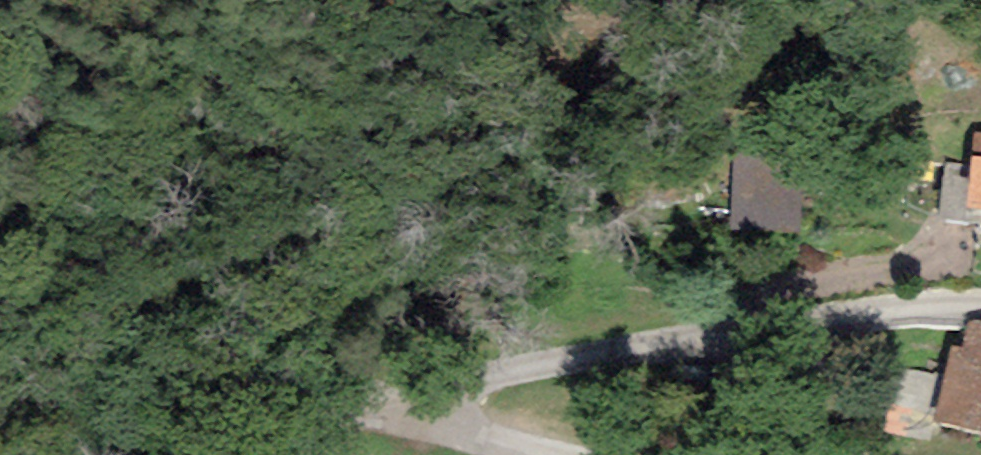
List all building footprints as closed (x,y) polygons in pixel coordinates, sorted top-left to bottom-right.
[(951,160),(946,214),(980,217),(980,163),(951,160)] [(980,447),(980,328),(969,325),(933,438),(980,447)]
